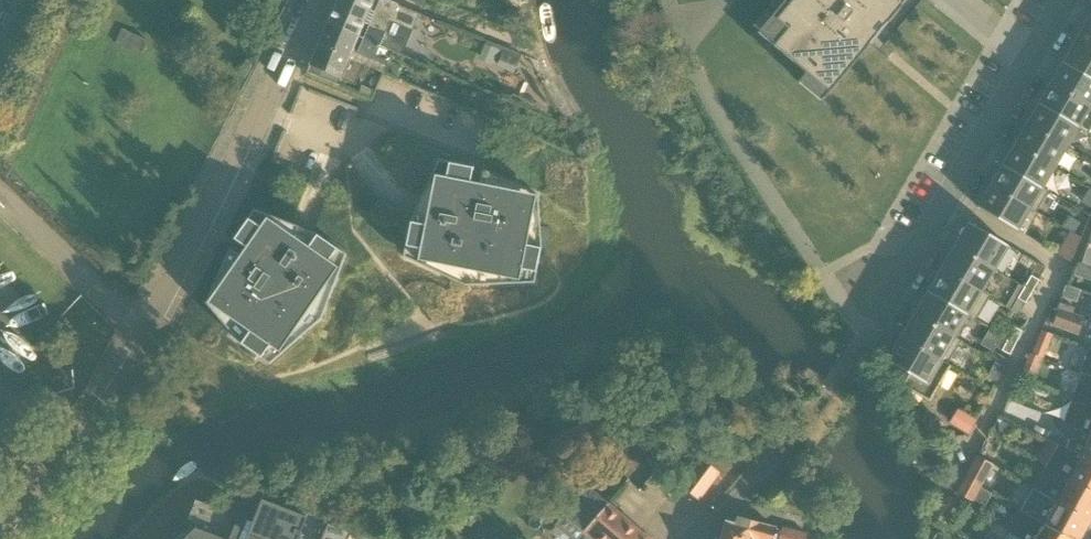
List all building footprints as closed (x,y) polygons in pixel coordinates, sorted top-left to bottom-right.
[(337,3),(389,24),(391,21),(413,30),(420,14),(386,0),(338,0),(337,3)] [(773,16),(760,31),(759,33),(765,38),(770,42),(807,73),(829,91),(831,93),(870,45),(871,44),(878,37),(876,35),(878,33),(880,34),(888,25),(905,3),(908,0),(786,0),(773,16)] [(385,33),(389,24),(337,3),(328,24),(402,55),(406,47),(383,38),(385,33)] [(1088,21),(1076,42),(1081,45),(1090,51),(1090,23),(1088,21)] [(328,24),(320,44),(350,58),(365,64),(398,78),(403,66),(401,66),(404,56),(402,55),(328,24)] [(1081,45),(1076,42),(1064,63),(1069,66),(1090,79),(1090,51),(1081,45)] [(338,86),(341,79),(355,85),(365,64),(350,58),(320,44),(310,66),(307,73),(338,86)] [(479,59),(496,66),(502,50),(486,44),(479,59)] [(1069,66),(1064,63),(1052,83),(1057,87),(1090,107),(1090,79),(1069,66)] [(1057,87),(1052,83),(1039,104),(1045,107),(1084,130),(1089,133),(1090,129),(1090,107),(1057,87)] [(1084,130),(1045,107),(1039,104),(1027,125),(1032,128),(1067,148),(1078,129),(1079,128),(1084,131),(1088,134),(1089,133),(1084,130)] [(1067,148),(1032,128),(1027,125),(1015,145),(1020,148),(1055,169),(1066,149),(1067,148)] [(1055,169),(1020,148),(1015,145),(1003,166),(1008,169),(1048,192),(1048,193),(1049,191),(1043,188),(1054,170),(1055,169)] [(411,222),(404,257),(467,286),(535,283),(542,248),(539,195),(483,172),(479,191),(470,189),(475,168),(439,161),(411,222)] [(1048,192),(1008,169),(1003,166),(991,187),(996,190),(1036,213),(1038,214),(1039,213),(1037,212),(1048,193),(1048,192)] [(1036,213),(996,190),(991,187),(980,206),(979,207),(984,210),(1023,234),(1026,235),(1027,234),(1038,214),(1036,213)] [(318,234),(293,224),(255,210),(234,239),(253,252),(247,259),(231,248),(207,303),(241,344),(271,365),(322,319),(347,255),(318,234)] [(1078,222),(1072,235),(1081,239),(1087,226),(1078,222)] [(1008,247),(1009,246),(970,223),(956,246),(961,249),(996,269),(1008,247)] [(1076,252),(1081,239),(1072,235),(1067,248),(1076,252)] [(996,269),(961,249),(956,246),(942,269),(948,272),(982,292),(982,291),(994,271),(996,269)] [(982,292),(948,272),(942,269),(929,292),(934,295),(974,318),(976,320),(990,296),(988,294),(982,291),(982,292)] [(1033,292),(1040,280),(1032,276),(1025,287),(1033,292)] [(1026,303),(1033,292),(1025,287),(1018,298),(1026,303)] [(974,318),(934,295),(929,292),(915,315),(920,318),(960,341),(961,342),(962,341),(961,340),(955,337),(967,316),(968,316),(973,319),(976,321),(976,320),(974,318)] [(1085,318),(1059,309),(1054,324),(1079,334),(1085,318)] [(960,341),(920,318),(915,315),(901,338),(946,364),(951,367),(951,365),(948,363),(961,342),(960,341)] [(1022,332),(1023,331),(1015,327),(1009,339),(1012,341),(1017,343),(1022,332)] [(1048,346),(1053,335),(1043,331),(1038,342),(1048,346)] [(946,364),(901,338),(888,361),(893,364),(910,374),(909,375),(903,385),(908,388),(926,399),(930,401),(951,367),(946,364)] [(1017,343),(1012,341),(1009,339),(1002,351),(1005,352),(1010,355),(1016,345),(1017,343)] [(1079,375),(1090,379),(1090,349),(1088,348),(1079,375)] [(997,363),(989,377),(997,380),(1004,367),(997,363)] [(1031,382),(1035,371),(1025,367),(1021,377),(1031,382)] [(1079,375),(1070,400),(1090,407),(1090,379),(1079,375)] [(1062,423),(1062,424),(1090,434),(1090,407),(1070,400),(1062,423)] [(1062,424),(1062,423),(1059,422),(1056,429),(1072,434),(1067,448),(1090,462),(1090,434),(1062,424)] [(951,428),(926,435),(930,450),(955,443),(951,428)] [(1067,448),(1048,440),(1036,460),(1090,491),(1090,462),(1067,448)] [(1090,520),(1090,491),(1036,460),(1046,467),(1034,488),(1040,491),(1039,492),(1090,521),(1090,520)] [(684,486),(700,498),(718,473),(703,461),(684,486)] [(980,488),(989,470),(975,463),(965,480),(980,488)] [(965,480),(958,493),(973,501),(980,488),(965,480)] [(639,531),(608,504),(588,487),(573,505),(566,502),(564,501),(562,500),(560,500),(556,502),(554,504),(553,506),(552,508),(551,510),(551,513),(551,516),(552,519),(554,522),(574,538),(632,538),(639,531)] [(309,515),(251,492),(242,514),(257,520),(251,533),(248,538),(299,538),(309,515)] [(1090,521),(1039,492),(1026,514),(1069,538),(1080,538),(1090,521)] [(1026,514),(1026,515),(1019,510),(1011,521),(1016,525),(1012,532),(1023,538),(1069,538),(1026,514)] [(775,528),(739,518),(737,524),(727,522),(722,537),(722,538),(772,538),(775,528)] [(352,532),(329,523),(322,538),(349,538),(352,532)] [(198,526),(185,538),(231,538),(198,526)] [(777,538),(806,538),(807,535),(784,528),(781,527),(777,538)]
